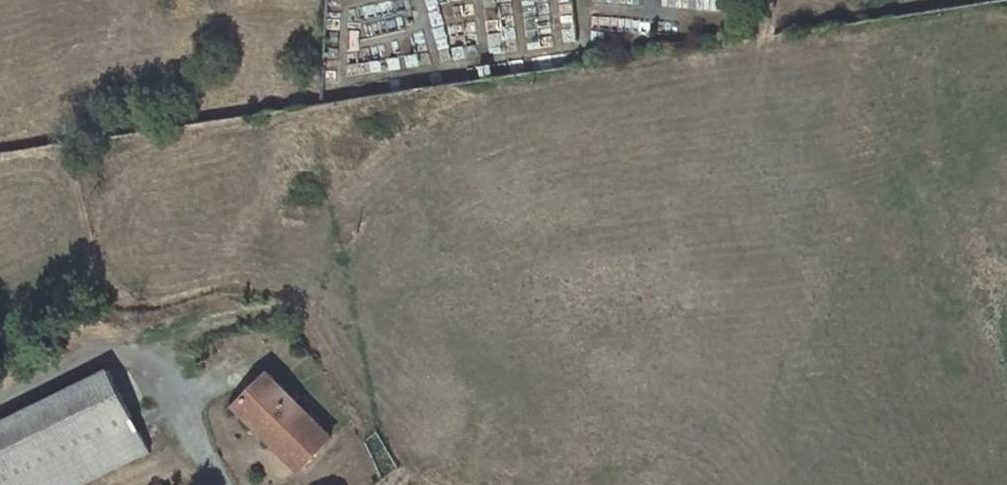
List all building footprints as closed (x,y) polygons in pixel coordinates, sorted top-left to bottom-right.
[(151,462),(110,374),(0,425),(0,484),(101,484),(151,462)] [(304,480),(341,441),(271,374),(234,413),(304,480)]
